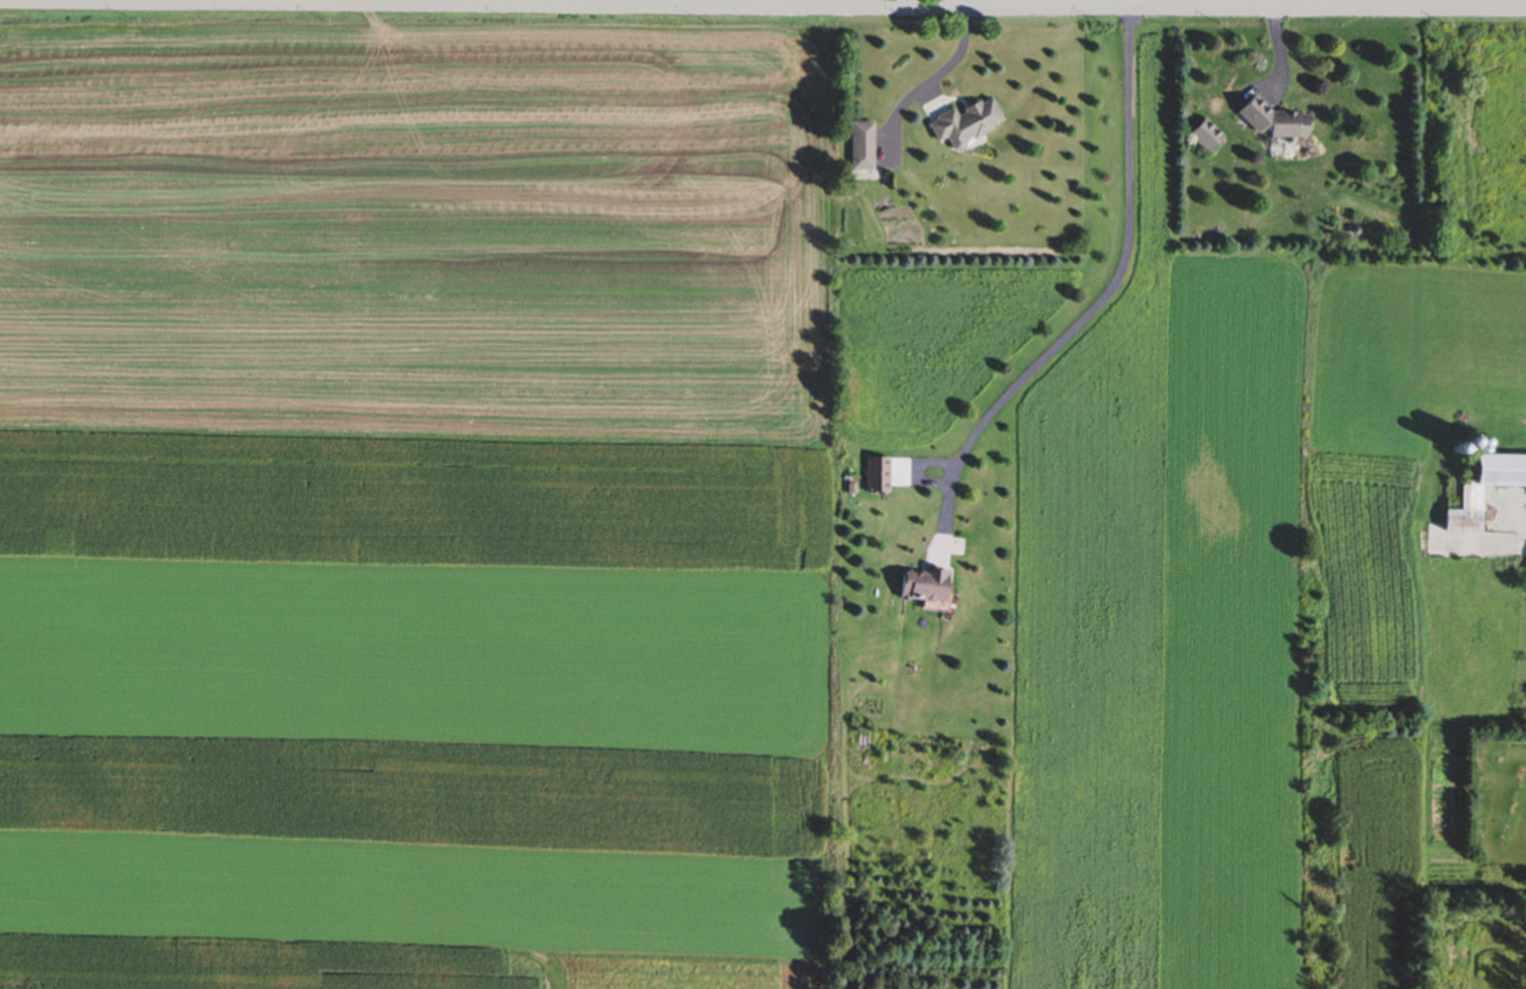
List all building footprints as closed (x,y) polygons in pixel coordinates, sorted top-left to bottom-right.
[(924,125),(934,145),(944,140),(951,152),(1000,127),(986,99),(952,116),(950,111),(924,125)] [(1309,116),(1265,115),(1265,103),(1236,102),(1236,118),(1250,118),(1249,140),(1308,141),(1309,116)] [(1207,156),(1223,139),(1204,120),(1187,137),(1207,156)] [(872,124),(849,124),(849,172),(872,172),(872,124)] [(1525,490),(1525,459),(1464,457),(1463,485),(1457,485),(1456,513),(1440,512),(1439,535),(1477,536),(1478,488),(1525,490)] [(863,496),(885,496),(885,460),(863,460),(863,496)] [(920,576),(894,576),(894,603),(945,604),(946,572),(920,572),(920,576)]
